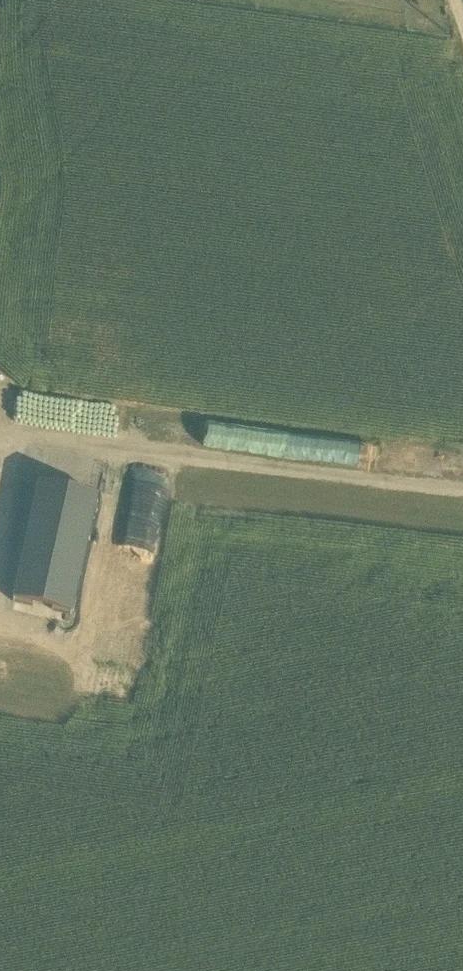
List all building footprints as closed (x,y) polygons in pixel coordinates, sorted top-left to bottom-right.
[(293,458),(365,463),(366,441),(294,435),(293,458)] [(98,498),(39,485),(13,602),(72,615),(98,498)]
